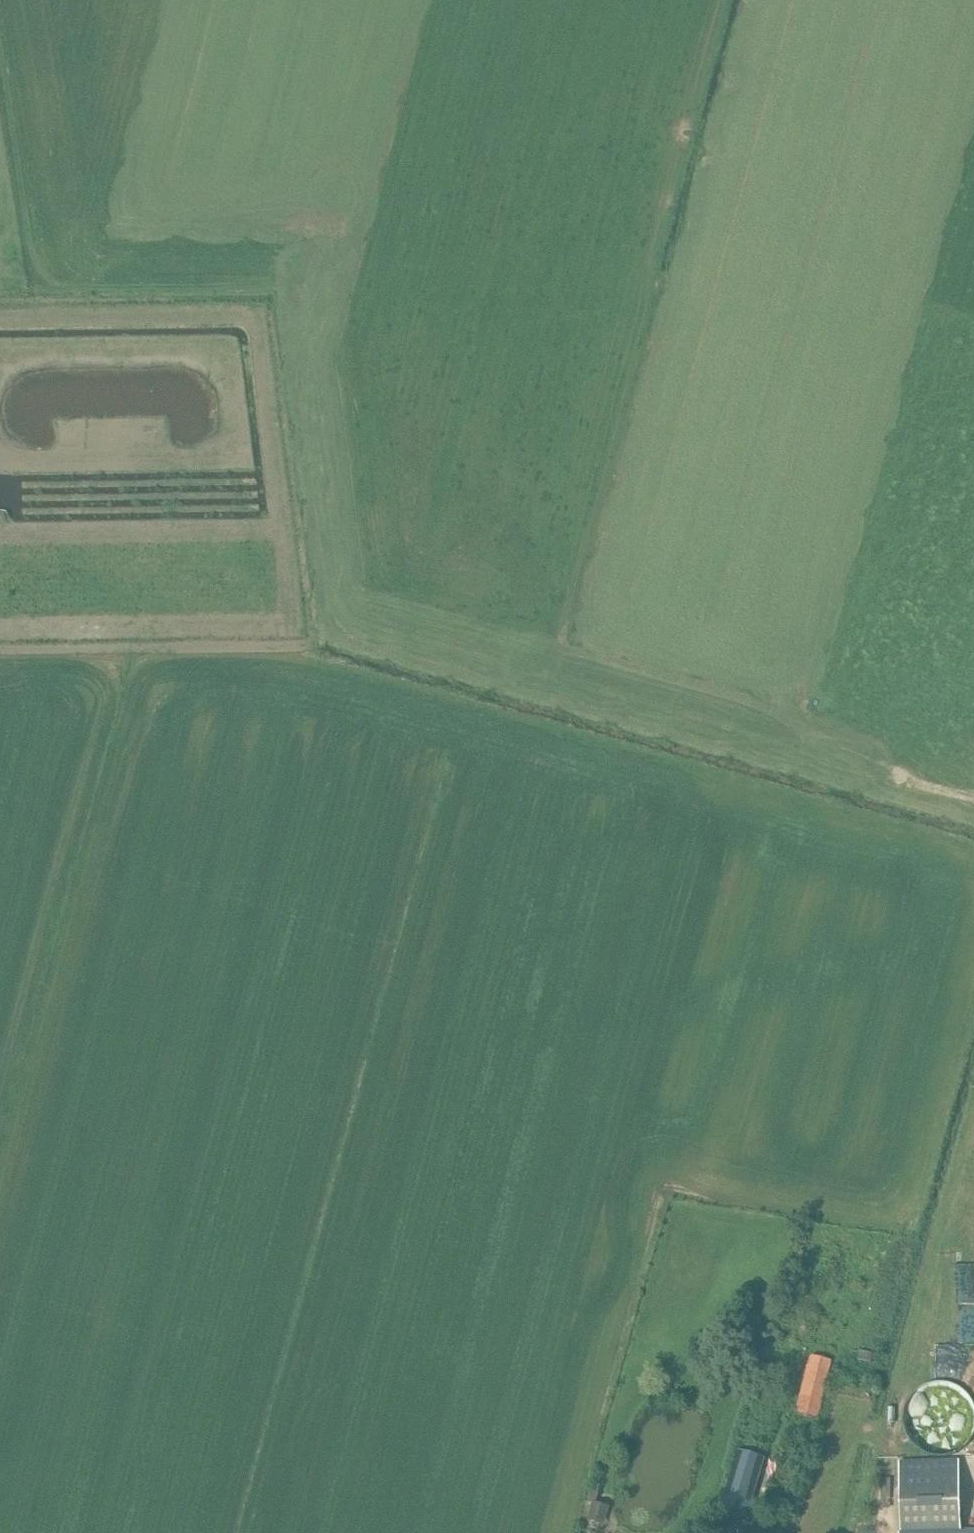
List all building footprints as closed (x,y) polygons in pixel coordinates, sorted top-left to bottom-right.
[(769,1329),(768,1336),(780,1339),(781,1332),(769,1329)] [(808,1375),(827,1379),(830,1362),(810,1357),(808,1375)] [(721,1516),(745,1522),(757,1482),(756,1482),(761,1465),(746,1461),(741,1478),(732,1476),(721,1516)] [(960,1529),(960,1490),(900,1492),(901,1532),(973,1532),(973,1529),(960,1529)] [(592,1501),(587,1520),(603,1525),(608,1506),(592,1501)]
